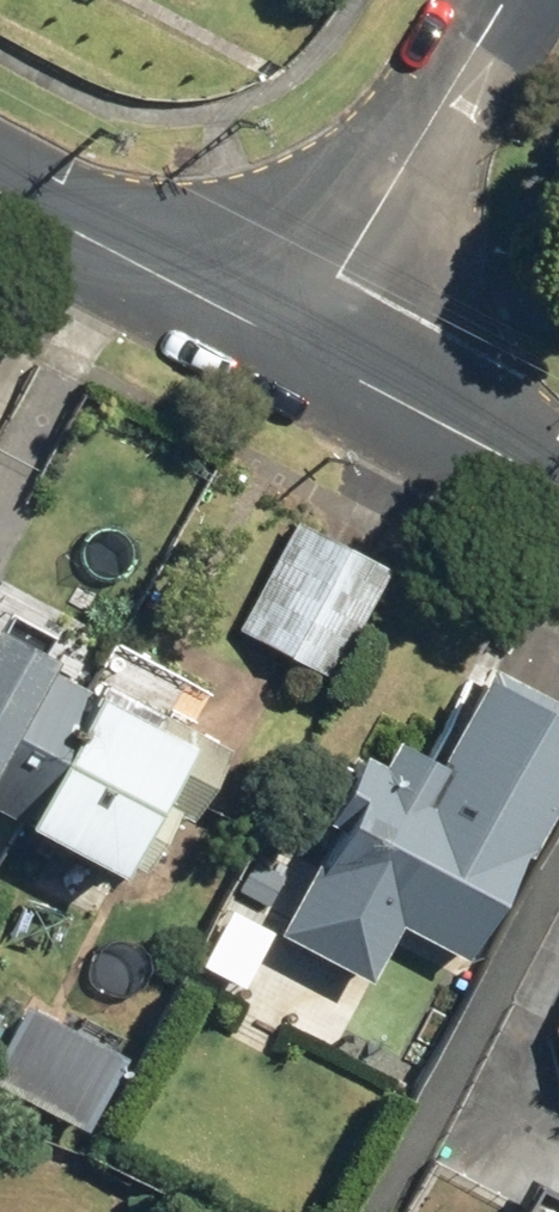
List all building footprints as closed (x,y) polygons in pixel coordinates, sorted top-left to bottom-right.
[(389,564),(297,512),(234,624),(325,676),(389,564)] [(155,877),(212,772),(226,779),(243,747),(64,651),(78,624),(10,587),(0,606),(0,794),(155,877)] [(374,978),(407,916),(479,955),(558,807),(558,689),(499,656),(449,748),(397,720),(285,930),(374,978)] [(30,990),(0,1047),(0,1075),(94,1125),(136,1047),(30,990)] [(510,1186),(496,1211),(558,1211),(558,1210),(510,1186)]
